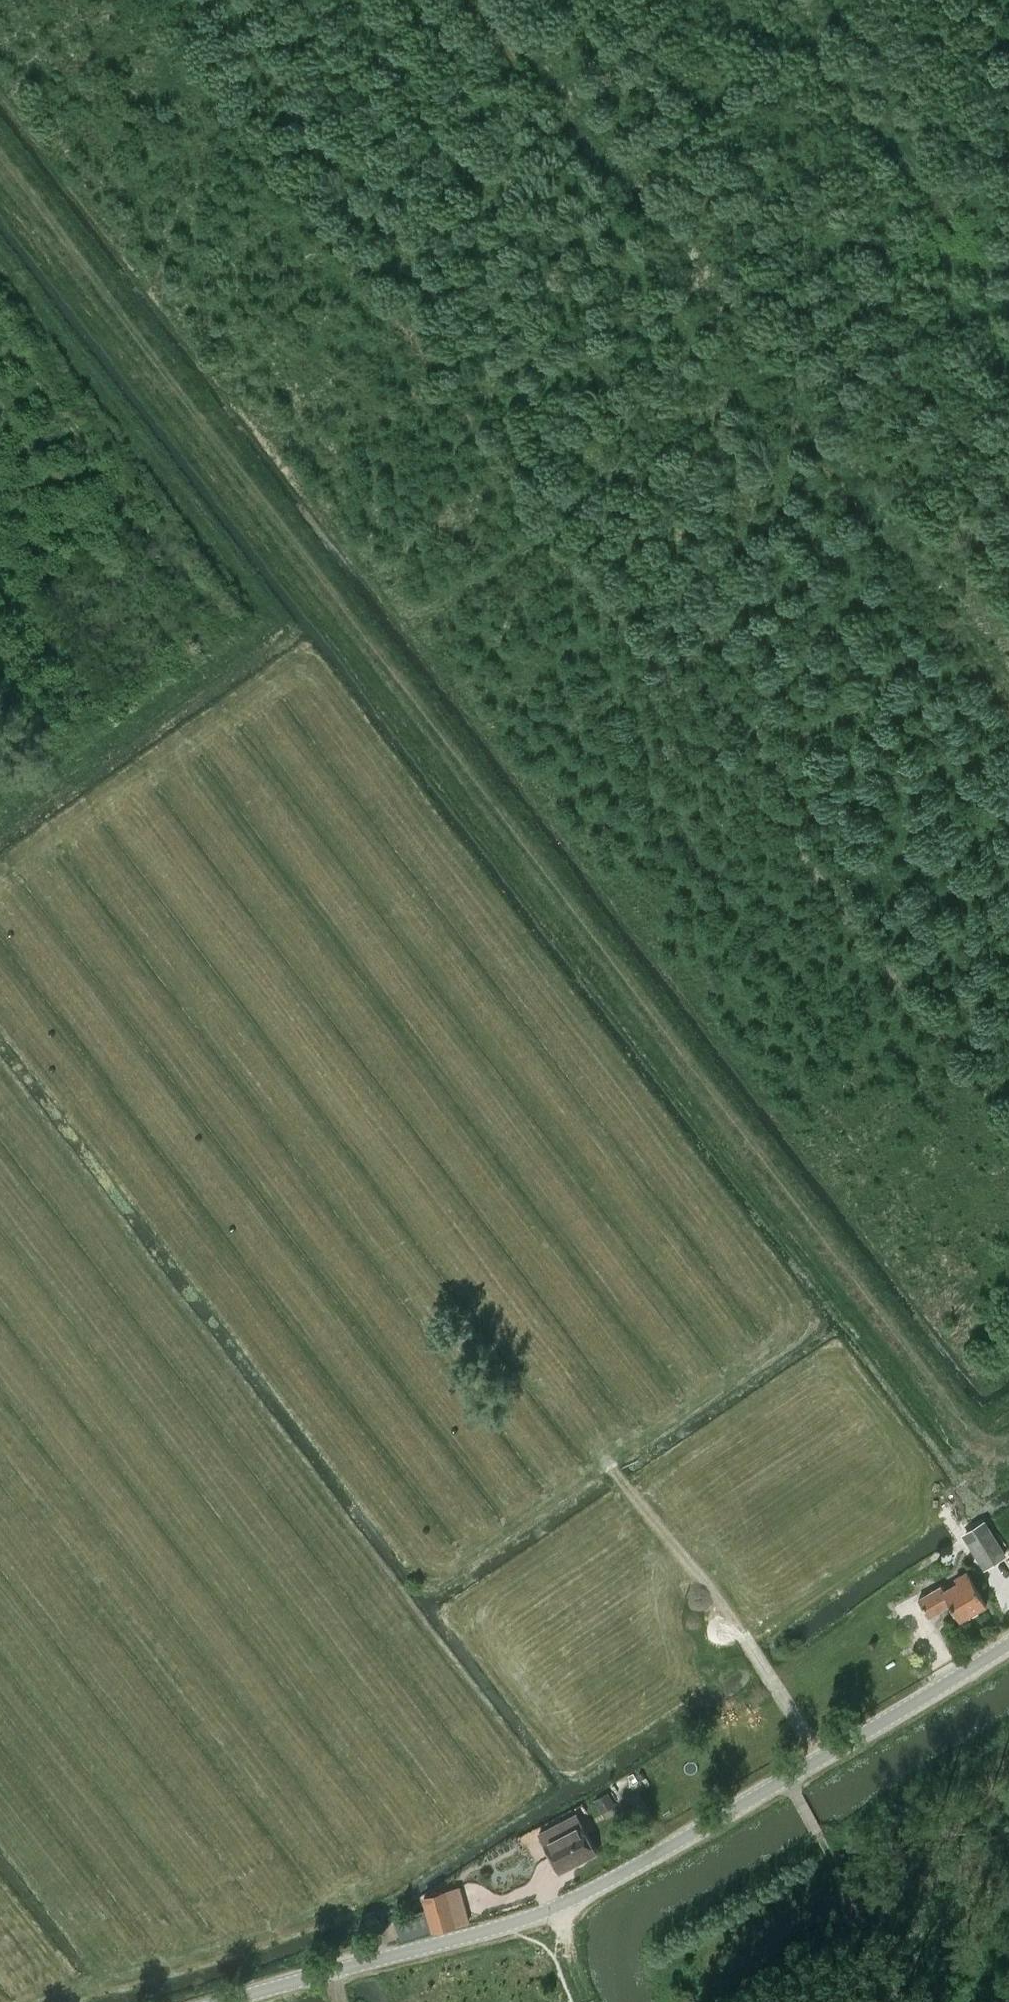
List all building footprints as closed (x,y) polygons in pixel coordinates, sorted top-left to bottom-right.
[(985,1520),(962,1535),(984,1570),(1007,1556),(985,1520)] [(943,1585),(920,1598),(929,1616),(951,1603),(961,1620),(987,1605),(969,1572),(957,1579),(959,1583),(946,1590),(943,1585)] [(611,1792),(595,1801),(602,1813),(618,1804),(611,1792)] [(564,1821),(542,1832),(562,1871),(597,1853),(583,1824),(570,1831),(564,1821)] [(426,1909),(396,1918),(402,1939),(432,1930),(426,1909)]
